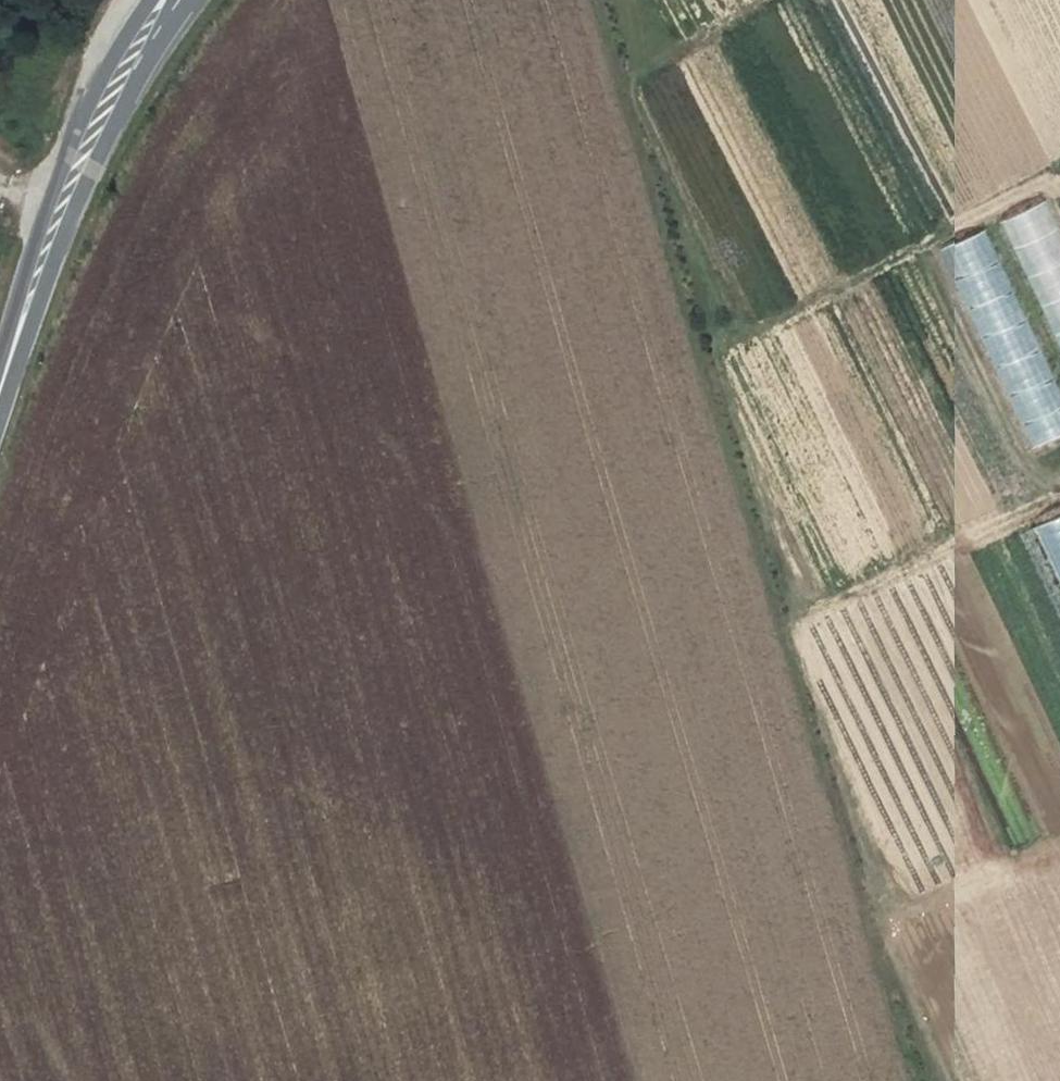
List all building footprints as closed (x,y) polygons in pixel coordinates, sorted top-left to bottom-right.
[(1047,202),(1001,222),(1059,355),(1059,232),(1047,202)] [(1023,450),(1059,435),(1059,413),(988,230),(944,248),(1023,450)] [(1059,572),(1059,514),(1040,522),(1059,572)]
